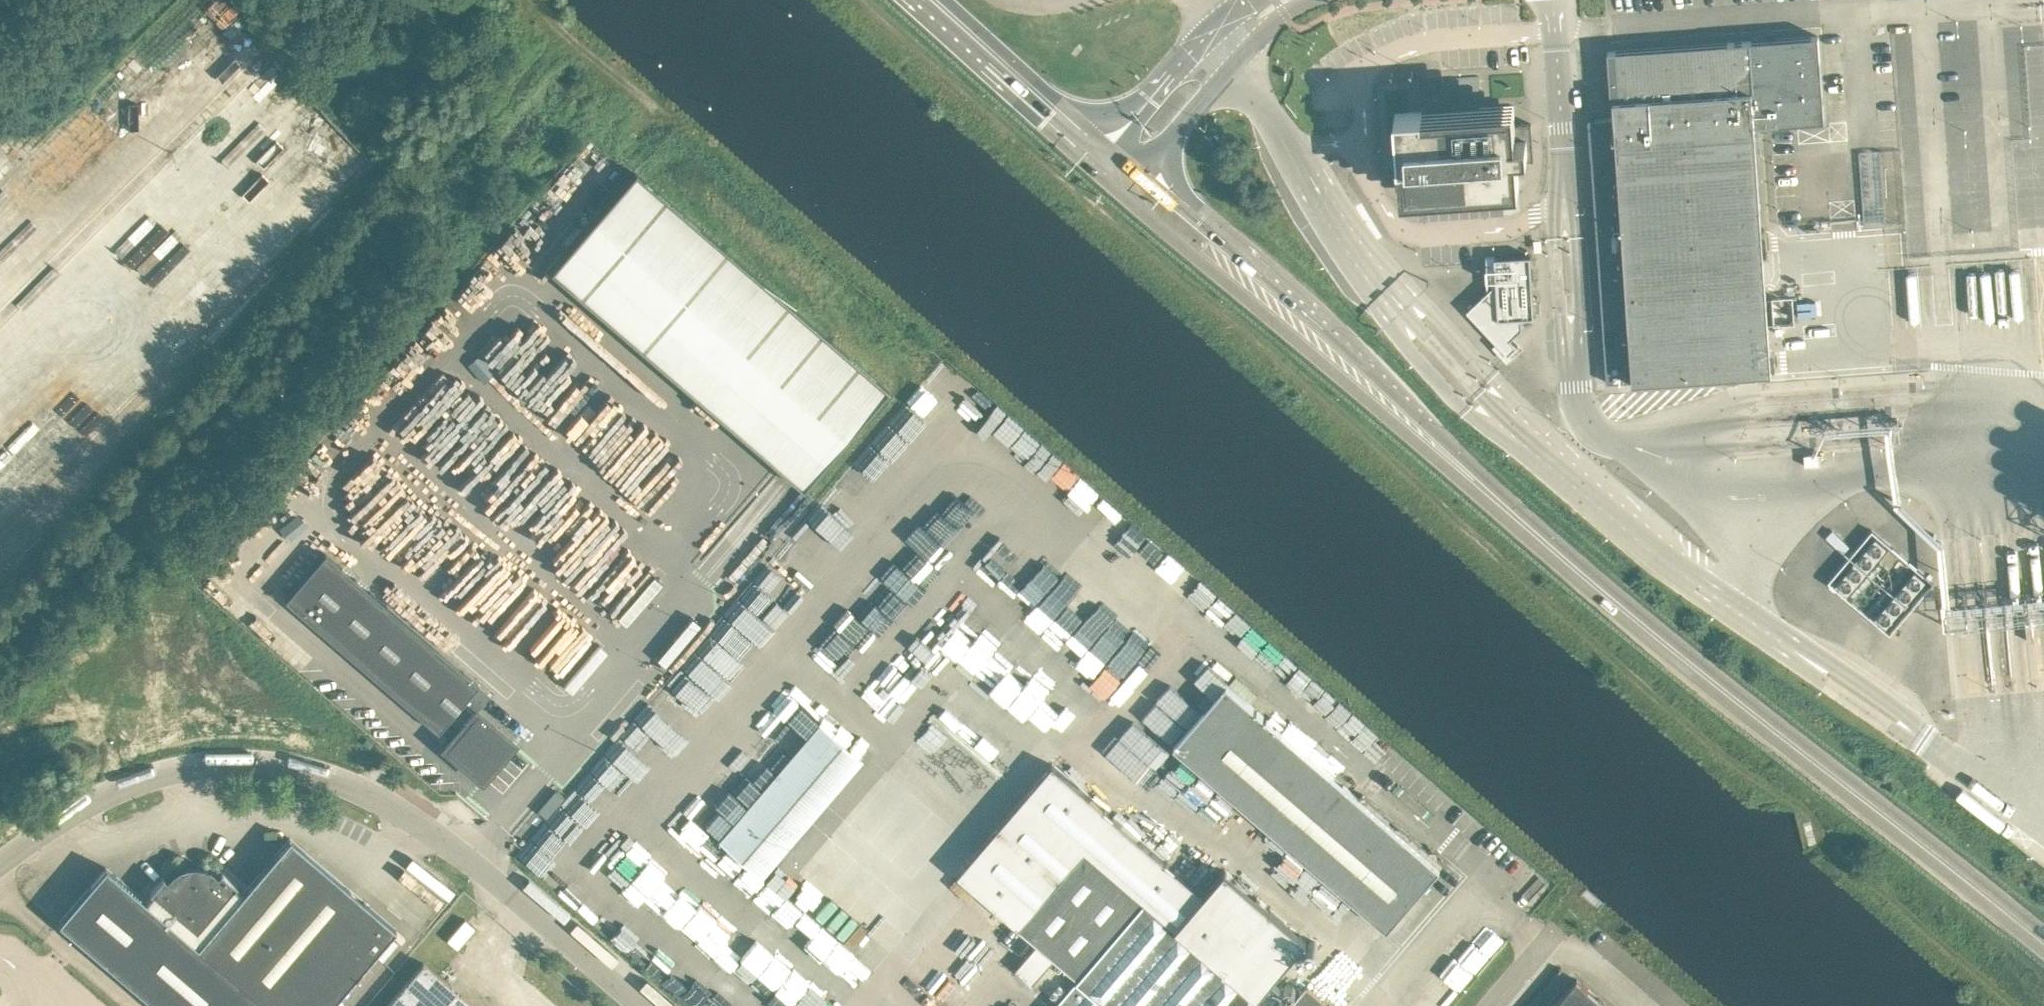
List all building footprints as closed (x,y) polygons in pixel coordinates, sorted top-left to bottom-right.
[(1595,118),(1588,118),(1591,155),(1592,155),(1607,381),(1771,370),(1778,369),(1777,352),(1772,352),(1772,351),(1771,340),(1764,254),(1769,254),(1767,229),(1763,229),(1755,125),(1825,119),(1820,55),(1819,35),(1608,50),(1611,99),(1613,99),(1614,117),(1595,118)] [(1514,105),(1442,110),(1441,101),(1424,103),(1425,111),(1423,111),(1423,110),(1396,112),(1401,195),(1519,186),(1517,160),(1532,159),(1534,159),(1531,122),(1529,122),(1529,123),(1515,124),(1514,105)] [(803,487),(875,403),(888,388),(635,171),(550,270),(803,487)] [(1523,327),(1522,316),(1535,315),(1531,253),(1496,256),(1496,266),(1487,267),(1488,290),(1468,309),(1509,353),(1517,345),(1511,338),(1523,327)] [(877,435),(852,461),(1018,622),(1018,619),(1094,693),(1111,695),(1135,671),(1138,631),(1126,643),(1116,642),(1102,628),(1093,637),(1079,623),(1092,609),(1085,602),(1086,581),(1070,598),(1057,585),(1044,584),(1031,571),(1050,552),(1035,538),(1028,545),(1029,530),(1018,520),(1011,526),(953,522),(983,491),(965,474),(924,516),(910,502),(928,484),(877,435)] [(1820,452),(1805,453),(1806,465),(1821,464),(1820,452)] [(1825,581),(1889,633),(1932,580),(1869,528),(1825,581)] [(1832,529),(1827,535),(1844,551),(1849,545),(1832,529)] [(922,582),(924,580),(903,561),(905,559),(895,550),(882,565),(918,597),(928,587),(922,582)] [(514,740),(477,709),(474,713),(462,702),(478,683),(326,552),(285,599),(438,730),(449,718),(461,728),(446,746),(482,777),(514,740)] [(1175,745),(1372,916),(1387,929),(1427,883),(1427,884),(1444,865),(1447,867),(1448,866),(1363,793),(1362,794),(1360,797),(1227,684),(1215,698),(1175,745)] [(861,759),(819,722),(719,839),(761,876),(861,759)] [(959,873),(1019,926),(1080,979),(1057,1005),(1266,1005),(1281,988),(1271,980),(1307,939),(1226,869),(1204,894),(1053,763),(959,873)] [(595,808),(570,788),(548,815),(573,835),(595,808)] [(396,927),(290,837),(243,893),(235,887),(237,884),(222,871),(218,875),(211,869),(207,867),(205,866),(201,865),(198,865),(193,865),(191,865),(186,866),(181,868),(179,869),(174,872),(172,873),(167,879),(164,875),(150,891),(153,893),(146,901),(106,866),(59,921),(160,1005),(329,1005),(396,927)] [(423,962),(386,1005),(476,1005),(423,962)] [(1601,998),(1577,978),(1553,1005),(1593,1005),(1601,998)] [(1325,1000),(1307,985),(1289,1005),(1320,1005),(1325,1000)] [(1411,995),(1401,1005),(1423,1005),(1411,995)] [(1601,998),(1593,1005),(1610,1005),(1601,998)]
